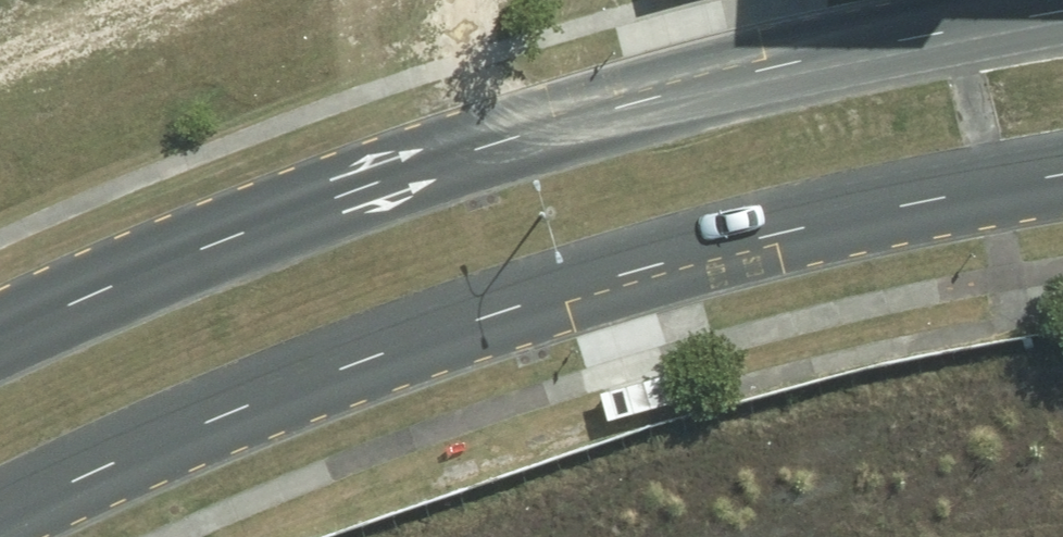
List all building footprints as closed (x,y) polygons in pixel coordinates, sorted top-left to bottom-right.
[(679,360),(605,380),(613,408),(687,388),(679,360)]
